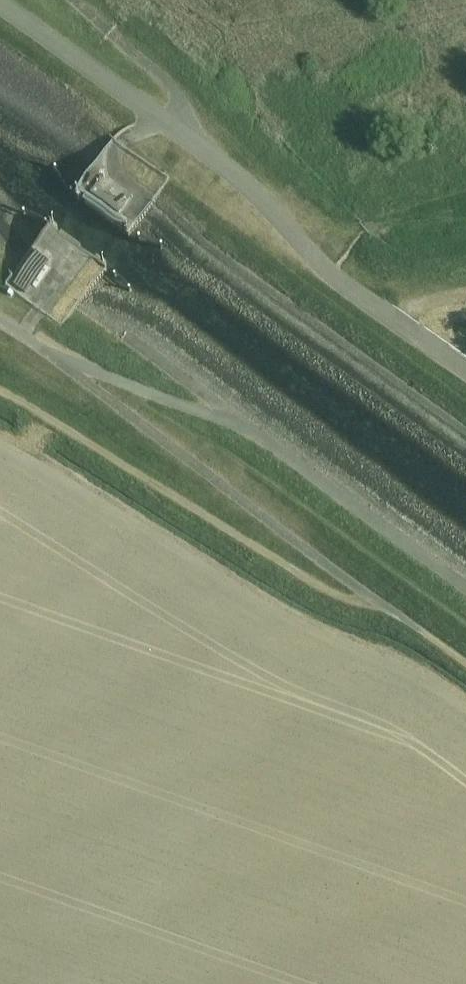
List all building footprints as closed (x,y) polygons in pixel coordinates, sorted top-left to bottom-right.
[(170,152),(164,160),(173,167),(179,159),(170,152)] [(90,195),(119,216),(133,197),(108,179),(101,180),(90,195)] [(63,260),(44,251),(32,279),(50,287),(63,260)]
